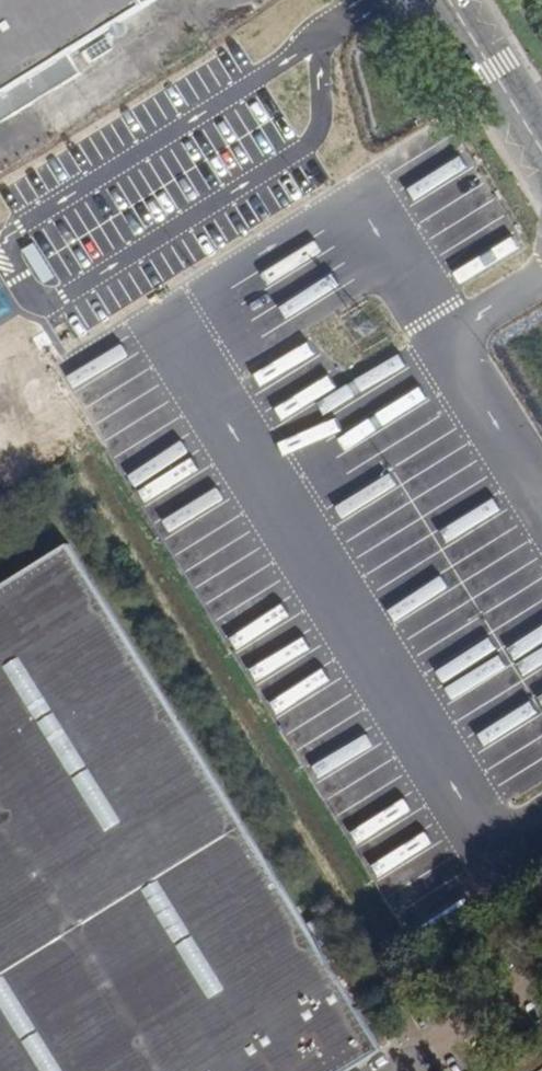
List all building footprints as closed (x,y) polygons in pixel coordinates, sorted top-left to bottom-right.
[(82,74),(69,52),(144,5),(152,0),(0,0),(0,125),(82,74)] [(192,520),(162,540),(192,590),(203,583),(184,553),(204,540),(192,520)] [(67,543),(0,585),(0,1070),(335,1070),(378,1044),(67,543)] [(273,698),(263,704),(267,711),(278,704),(273,698)]
